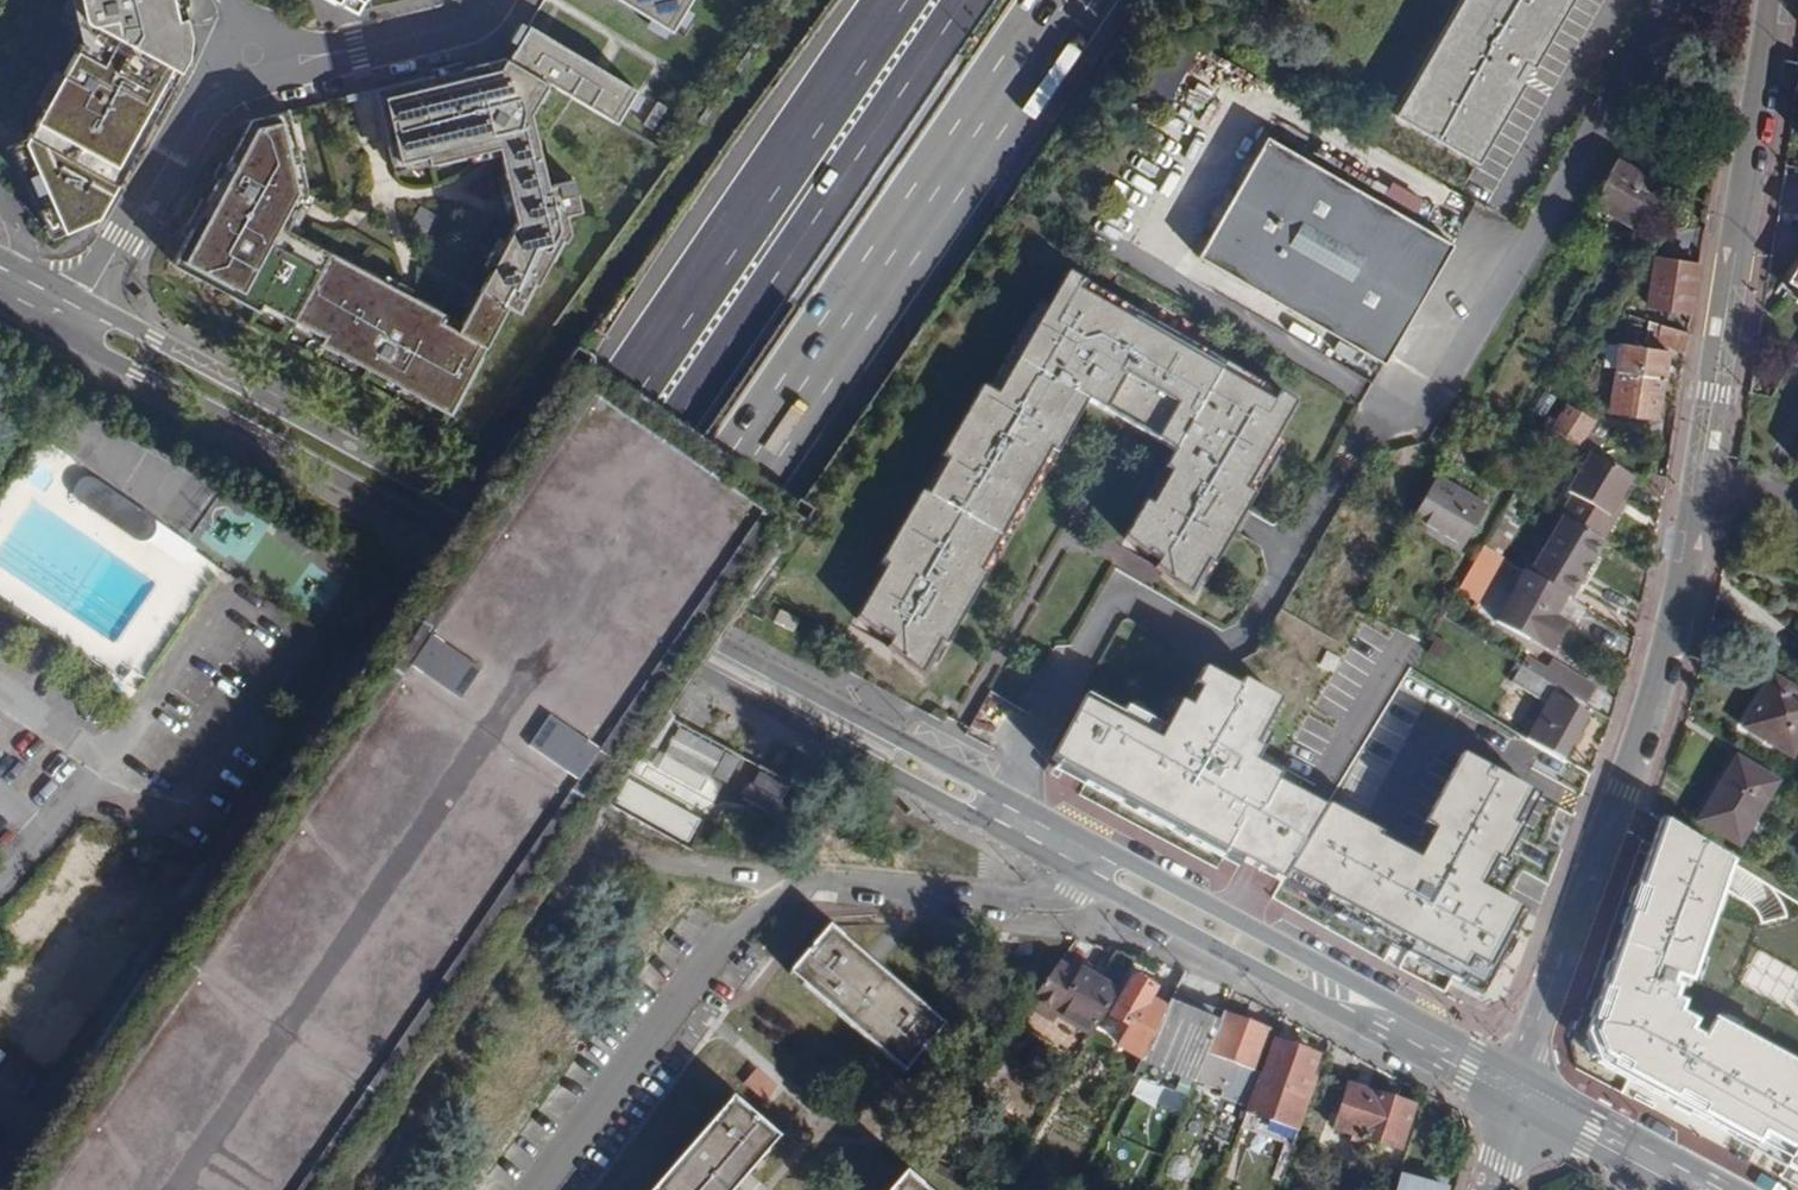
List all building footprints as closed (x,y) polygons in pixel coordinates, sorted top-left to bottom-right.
[(81,4),(73,0),(66,0),(60,12),(88,27),(24,140),(17,154),(14,156),(0,148),(0,186),(10,194),(19,202),(27,210),(36,220),(51,215),(60,235),(99,218),(180,71),(167,63),(186,19),(181,0),(80,0),(81,4)] [(355,13),(362,0),(333,0),(355,13)] [(671,32),(690,0),(618,0),(671,32)] [(1393,114),(1477,162),(1523,82),(1534,62),(1570,0),(1459,0),(1393,114)] [(528,25),(511,54),(554,81),(619,120),(638,87),(528,25)] [(555,179),(541,105),(554,81),(511,54),(509,61),(505,59),(373,89),(391,164),(426,155),(428,164),(478,153),(498,147),(511,208),(515,221),(457,330),(441,322),(445,314),(404,291),(287,229),(298,209),(307,192),(287,110),(251,119),(173,264),(259,310),(263,302),(325,336),(321,343),(451,413),(509,305),(518,311),(533,282),(537,285),(562,239),(566,241),(571,231),(568,208),(582,205),(577,175),(555,179)] [(1681,153),(1636,128),(1591,205),(1636,230),(1681,153)] [(1197,255),(1382,362),(1450,244),(1265,137),(1197,255)] [(1694,282),(1697,263),(1654,258),(1648,304),(1690,312),(1694,282)] [(1797,298),(1797,267),(1796,270),(1788,268),(1778,286),(1797,298)] [(885,568),(856,620),(899,645),(893,654),(921,676),(923,659),(928,662),(988,576),(981,574),(1051,452),(1056,455),(1093,396),(1177,445),(1163,469),(1169,473),(1151,505),(1144,502),(1123,539),(1167,564),(1161,574),(1188,596),(1196,582),(1203,585),(1279,445),(1271,441),(1291,406),(1255,385),(1252,394),(1222,373),(1225,364),(1137,313),(1132,322),(1098,302),(1103,293),(1066,273),(1047,307),(1039,302),(988,390),(982,386),(940,459),(946,462),(927,495),(921,492),(879,564),(885,568)] [(1686,332),(1659,324),(1656,345),(1683,350),(1686,332)] [(1666,353),(1620,346),(1610,411),(1657,418),(1666,353)] [(1589,417),(1565,404),(1550,430),(1573,444),(1589,417)] [(1573,444),(1550,430),(1539,449),(1562,462),(1573,444)] [(1631,479),(1589,453),(1566,491),(1572,496),(1560,516),(1565,519),(1601,540),(1613,519),(1608,516),(1618,500),(1631,479)] [(1435,476),(1408,521),(1460,551),(1487,507),(1435,476)] [(76,489),(76,502),(140,544),(151,541),(157,532),(153,521),(94,482),(86,480),(76,489)] [(1601,540),(1565,519),(1531,575),(1572,600),(1606,544),(1601,540)] [(1483,545),(1456,590),(1478,604),(1505,559),(1499,555),(1483,545)] [(1531,575),(1524,571),(1494,619),(1555,657),(1584,608),(1572,600),(1531,575)] [(1543,658),(1534,673),(1569,694),(1585,704),(1593,688),(1543,658)] [(1534,673),(1521,665),(1511,681),(1541,698),(1537,704),(1544,708),(1536,720),(1526,737),(1562,759),(1588,713),(1565,699),(1569,694),(1534,673)] [(1057,766),(1278,886),(1330,800),(1294,781),(1297,777),(1270,762),(1277,748),(1268,743),(1287,706),(1247,683),(1242,690),(1203,669),(1166,734),(1094,696),(1057,766)] [(1774,678),(1744,727),(1793,756),(1797,747),(1797,693),(1774,678)] [(719,718),(713,733),(747,746),(752,731),(719,718)] [(778,817),(795,784),(681,726),(658,771),(732,808),(738,797),(778,817)] [(575,729),(555,756),(593,784),(613,758),(575,729)] [(1544,802),(1456,754),(1408,841),(1330,800),(1278,886),(1483,997),(1521,926),(1487,907),(1544,802)] [(1778,781),(1737,756),(1698,821),(1739,846),(1778,781)] [(1781,1176),(1797,1145),(1797,1068),(1712,1022),(1705,1039),(1692,1031),(1696,1022),(1679,1011),(1683,1002),(1671,997),(1676,985),(1687,990),(1730,866),(1652,817),(1569,1039),(1576,1069),(1781,1176)] [(1739,955),(1775,972),(1797,923),(1797,911),(1751,889),(1738,917),(1754,924),(1739,955)] [(906,1073),(946,1026),(873,963),(830,926),(790,972),(906,1073)] [(1079,974),(1058,962),(1025,1007),(1050,1022),(1054,1016),(1090,1037),(1136,958),(1113,951),(1097,979),(1083,969),(1079,974)] [(1140,1061),(1166,1009),(1151,999),(1155,990),(1132,976),(1109,1016),(1128,1029),(1118,1046),(1140,1061)] [(1222,1014),(1173,995),(1166,1009),(1140,1061),(1125,1092),(1166,1109),(1181,1115),(1195,1080),(1222,1014)] [(52,1062),(78,1022),(47,1002),(21,1042),(52,1062)] [(1266,1032),(1222,1014),(1195,1080),(1225,1093),(1236,1066),(1252,1071),(1266,1032)] [(1298,1132),(1314,1084),(1308,1082),(1315,1057),(1274,1044),(1259,1086),(1256,1084),(1247,1109),(1246,1113),(1298,1132)] [(1392,1148),(1400,1151),(1413,1109),(1348,1086),(1335,1130),(1392,1148)] [(778,1140),(732,1099),(653,1189),(735,1189),(746,1178),(778,1140)] [(1781,1176),(1797,1185),(1797,1145),(1781,1176)] [(905,1175),(891,1189),(923,1189),(905,1175)] [(1403,1177),(1398,1189),(1445,1189),(1403,1177)]
